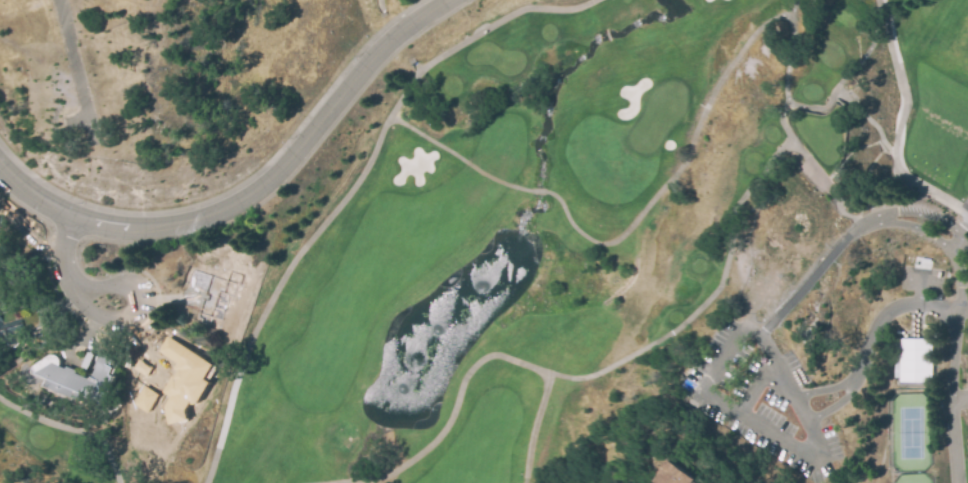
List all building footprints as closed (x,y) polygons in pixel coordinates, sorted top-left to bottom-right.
[(2,339),(0,340),(0,311),(13,307),(17,317),(37,309),(43,325),(27,331),(24,325),(10,331),(15,345),(6,348),(2,339)] [(219,365),(168,336),(159,351),(176,361),(177,370),(165,393),(171,397),(166,406),(169,424),(189,420),(188,410),(191,404),(201,402),(211,384),(210,380),(219,365)] [(899,379),(899,338),(931,338),(931,379),(899,379)] [(106,404),(72,389),(70,396),(51,387),(54,380),(37,373),(33,366),(51,354),(54,354),(56,355),(58,358),(58,360),(59,362),(58,365),(66,368),(67,365),(78,370),(77,373),(88,377),(92,376),(96,368),(94,367),(98,357),(116,366),(106,391),(111,393),(106,404)] [(149,413),(160,394),(144,385),(134,404),(149,413)] [(667,458),(699,482),(655,482),(652,481),(667,458)]
